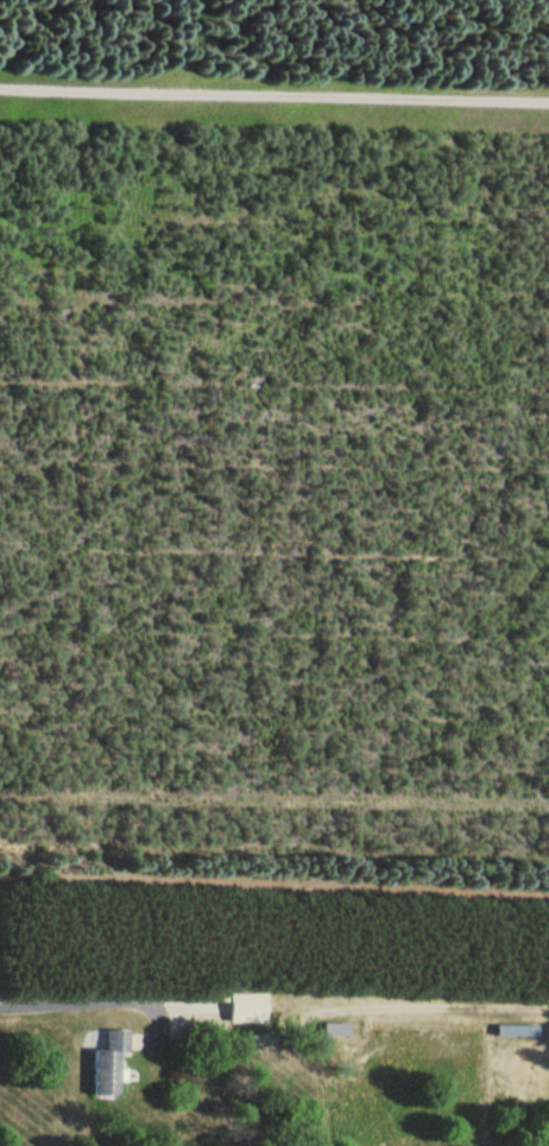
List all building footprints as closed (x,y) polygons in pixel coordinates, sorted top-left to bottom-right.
[(231,992),(231,1020),(266,1020),(266,992),(231,992)] [(130,1028),(128,1049),(121,1049),(120,1066),(127,1066),(126,1078),(120,1078),(120,1093),(95,1091),(96,1047),(108,1049),(108,1027),(130,1028)]
